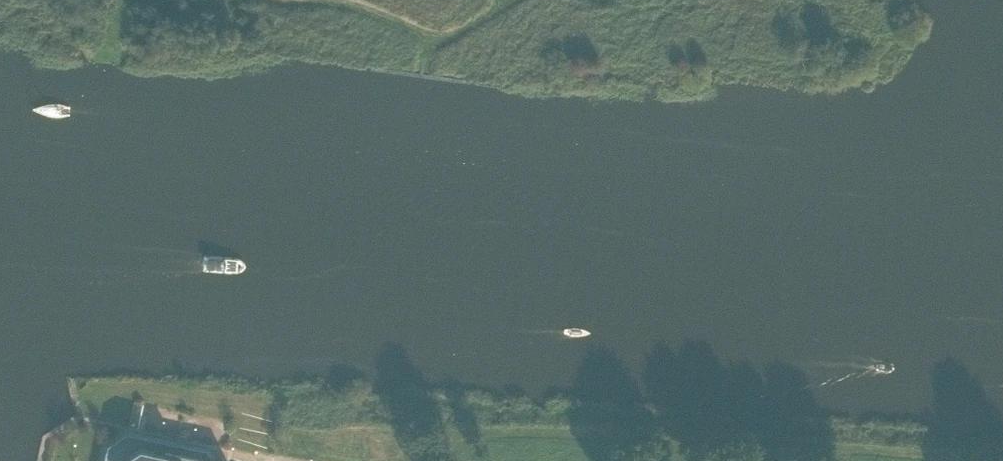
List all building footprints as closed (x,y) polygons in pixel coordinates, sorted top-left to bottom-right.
[(128,433),(125,436),(124,435),(112,443),(112,444),(108,446),(108,450),(107,450),(105,460),(213,460),(211,460),(211,458),(207,451),(204,450),(132,434),(128,433)]
